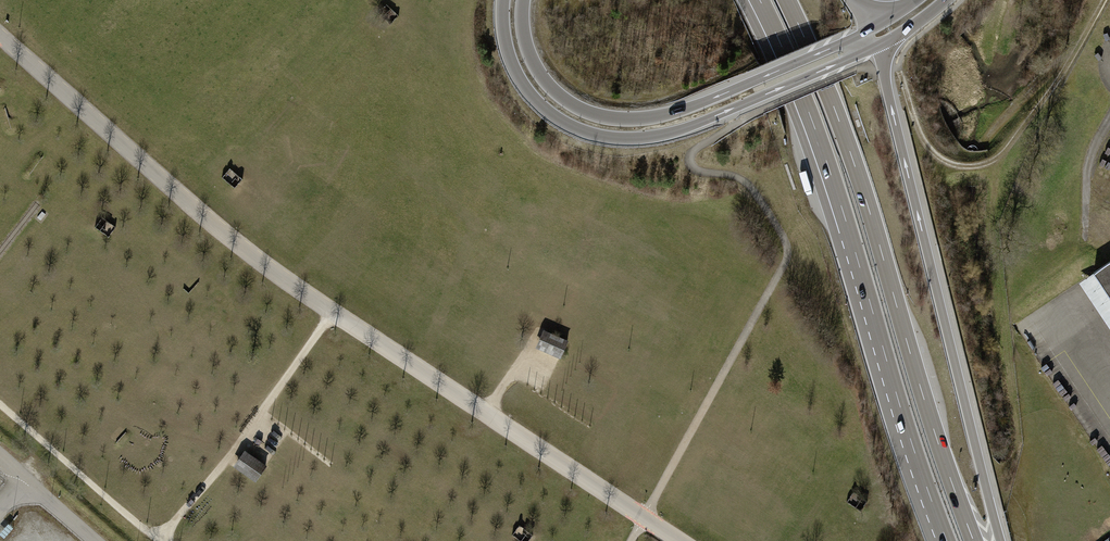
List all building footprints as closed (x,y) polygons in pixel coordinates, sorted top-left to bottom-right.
[(400,17),(388,5),(380,13),(392,25),(400,17)] [(242,179),(229,169),(222,177),(235,188),(242,179)] [(116,229),(103,218),(95,227),(108,237),(116,229)] [(1095,271),(1109,293),(1109,261),(1095,271)] [(568,340),(543,330),(536,348),(561,358),(568,340)] [(242,449),(231,465),(253,481),(265,465),(242,449)] [(867,501),(852,492),(846,502),(861,510),(867,501)] [(519,525),(512,535),(522,540),(528,540),(532,535),(519,525)]
